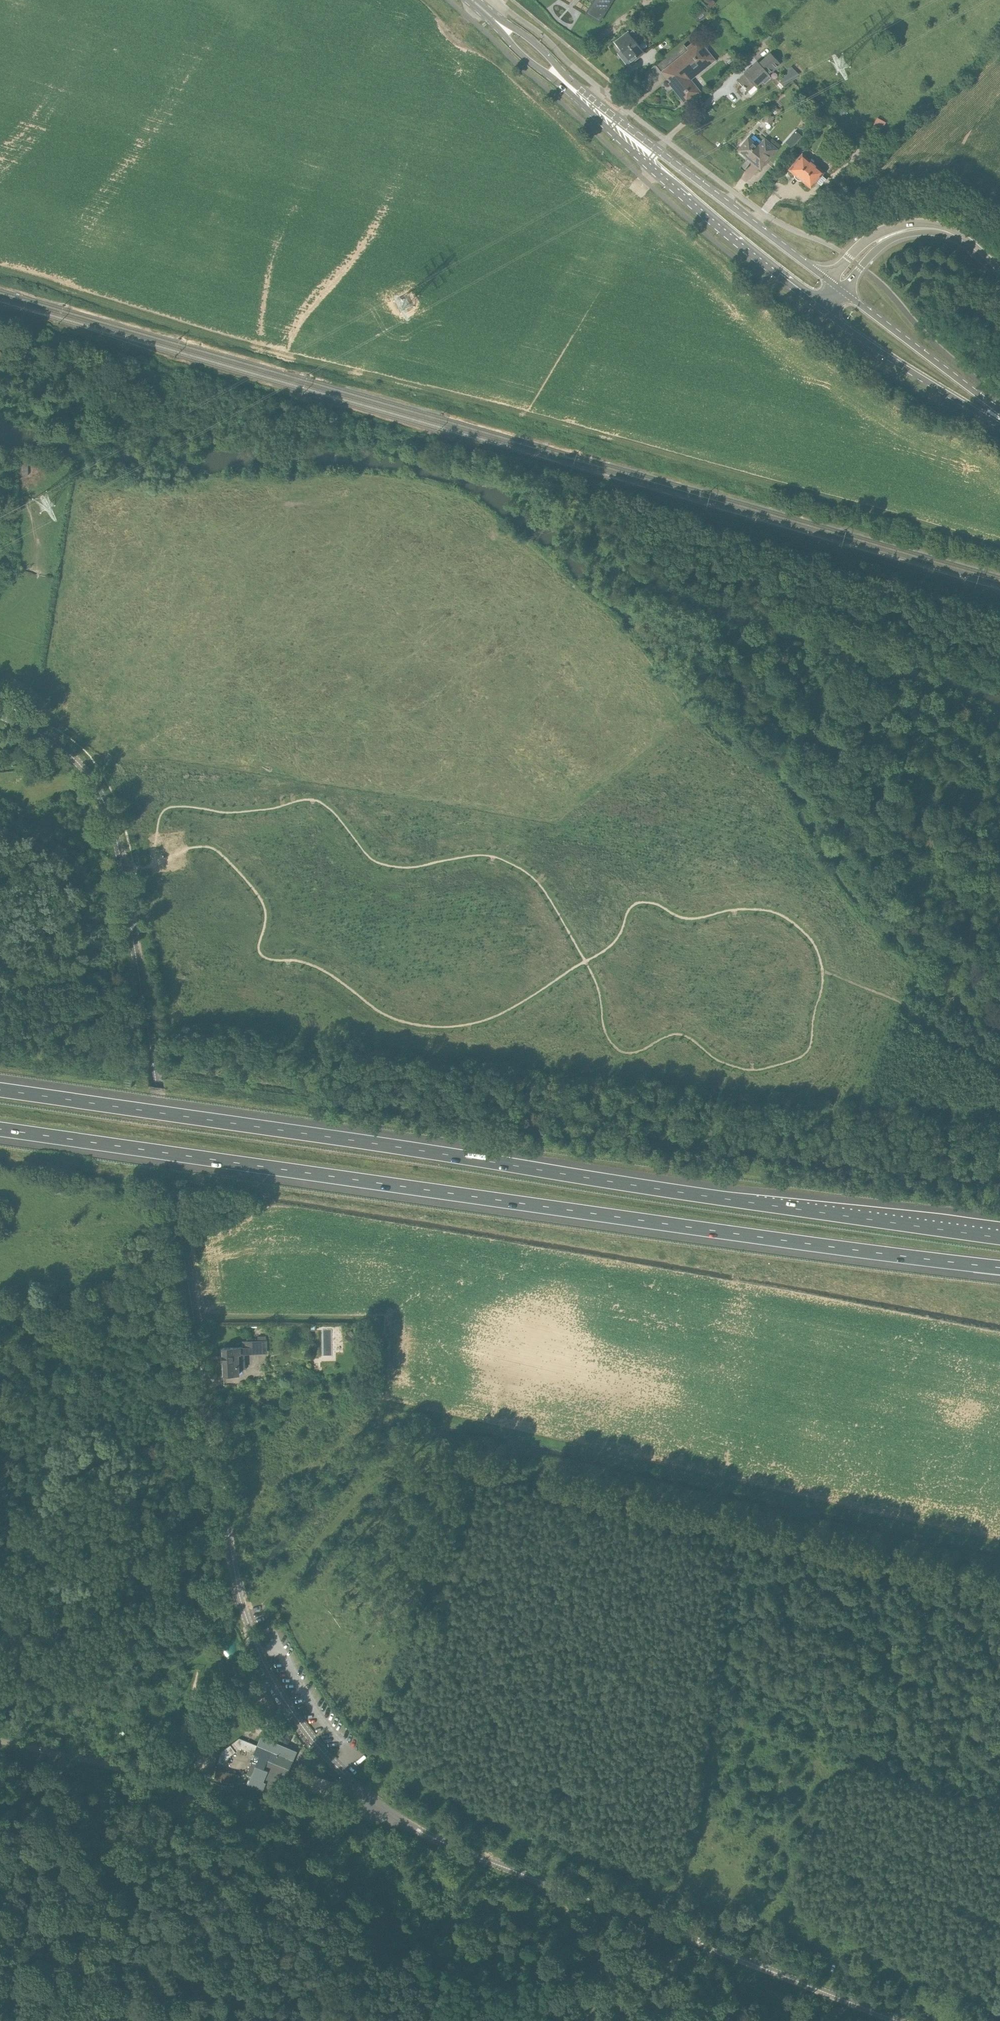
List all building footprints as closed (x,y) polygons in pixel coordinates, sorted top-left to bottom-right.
[(588,0),(594,3),(588,13),(599,20),(612,0),(588,0)] [(698,22),(708,14),(703,9),(693,16),(698,22)] [(639,37),(633,30),(616,44),(625,55),(623,57),(626,61),(629,60),(630,61),(644,51),(643,49),(647,45),(640,36),(639,37)] [(689,102),(702,92),(692,80),(716,60),(698,38),(659,69),(681,97),(684,95),(689,102)] [(777,67),(773,62),(776,59),(770,54),(765,59),(760,64),(758,61),(744,74),(745,75),(738,81),(748,92),(755,86),(756,88),(770,75),(769,74),(777,67)] [(796,143),(790,137),(785,142),(792,148),(796,143)] [(759,145),(750,138),(739,150),(761,168),(778,148),(765,138),(759,145)] [(812,161),(803,154),(790,170),(811,188),(817,181),(821,185),(826,179),(823,176),(825,172),(824,171),(825,169),(813,159),(812,161)] [(19,476),(28,476),(28,463),(19,463),(19,476)] [(223,1376),(224,1376),(240,1375),(239,1370),(246,1370),(246,1354),(261,1354),(262,1341),(242,1341),(242,1347),(222,1348),(223,1376)] [(260,1741),(256,1740),(242,1774),(251,1777),(248,1784),(262,1789),(265,1783),(280,1789),(285,1777),(282,1776),(293,1750),(261,1737),(260,1741)] [(237,1750),(232,1744),(222,1753),(220,1761),(228,1763),(231,1756),(237,1750)] [(238,1785),(240,1775),(217,1769),(215,1779),(238,1785)]
